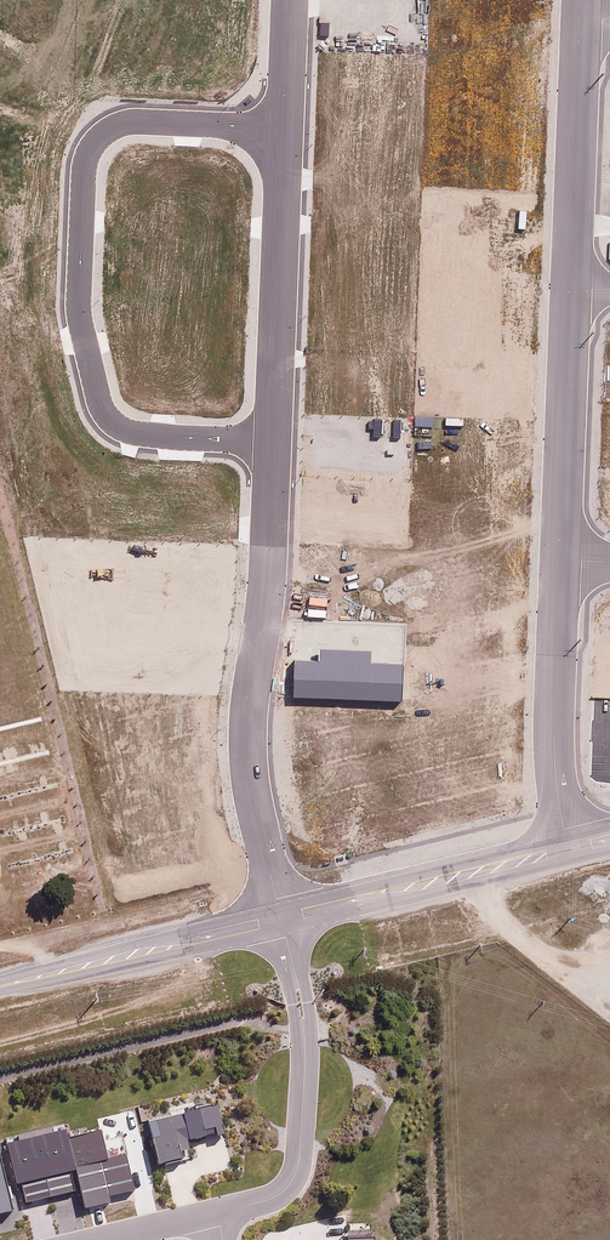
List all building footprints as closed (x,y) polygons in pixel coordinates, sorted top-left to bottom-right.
[(294,661),(293,697),(402,702),(404,665),(371,663),(371,651),(320,649),(319,662),(294,661)]
